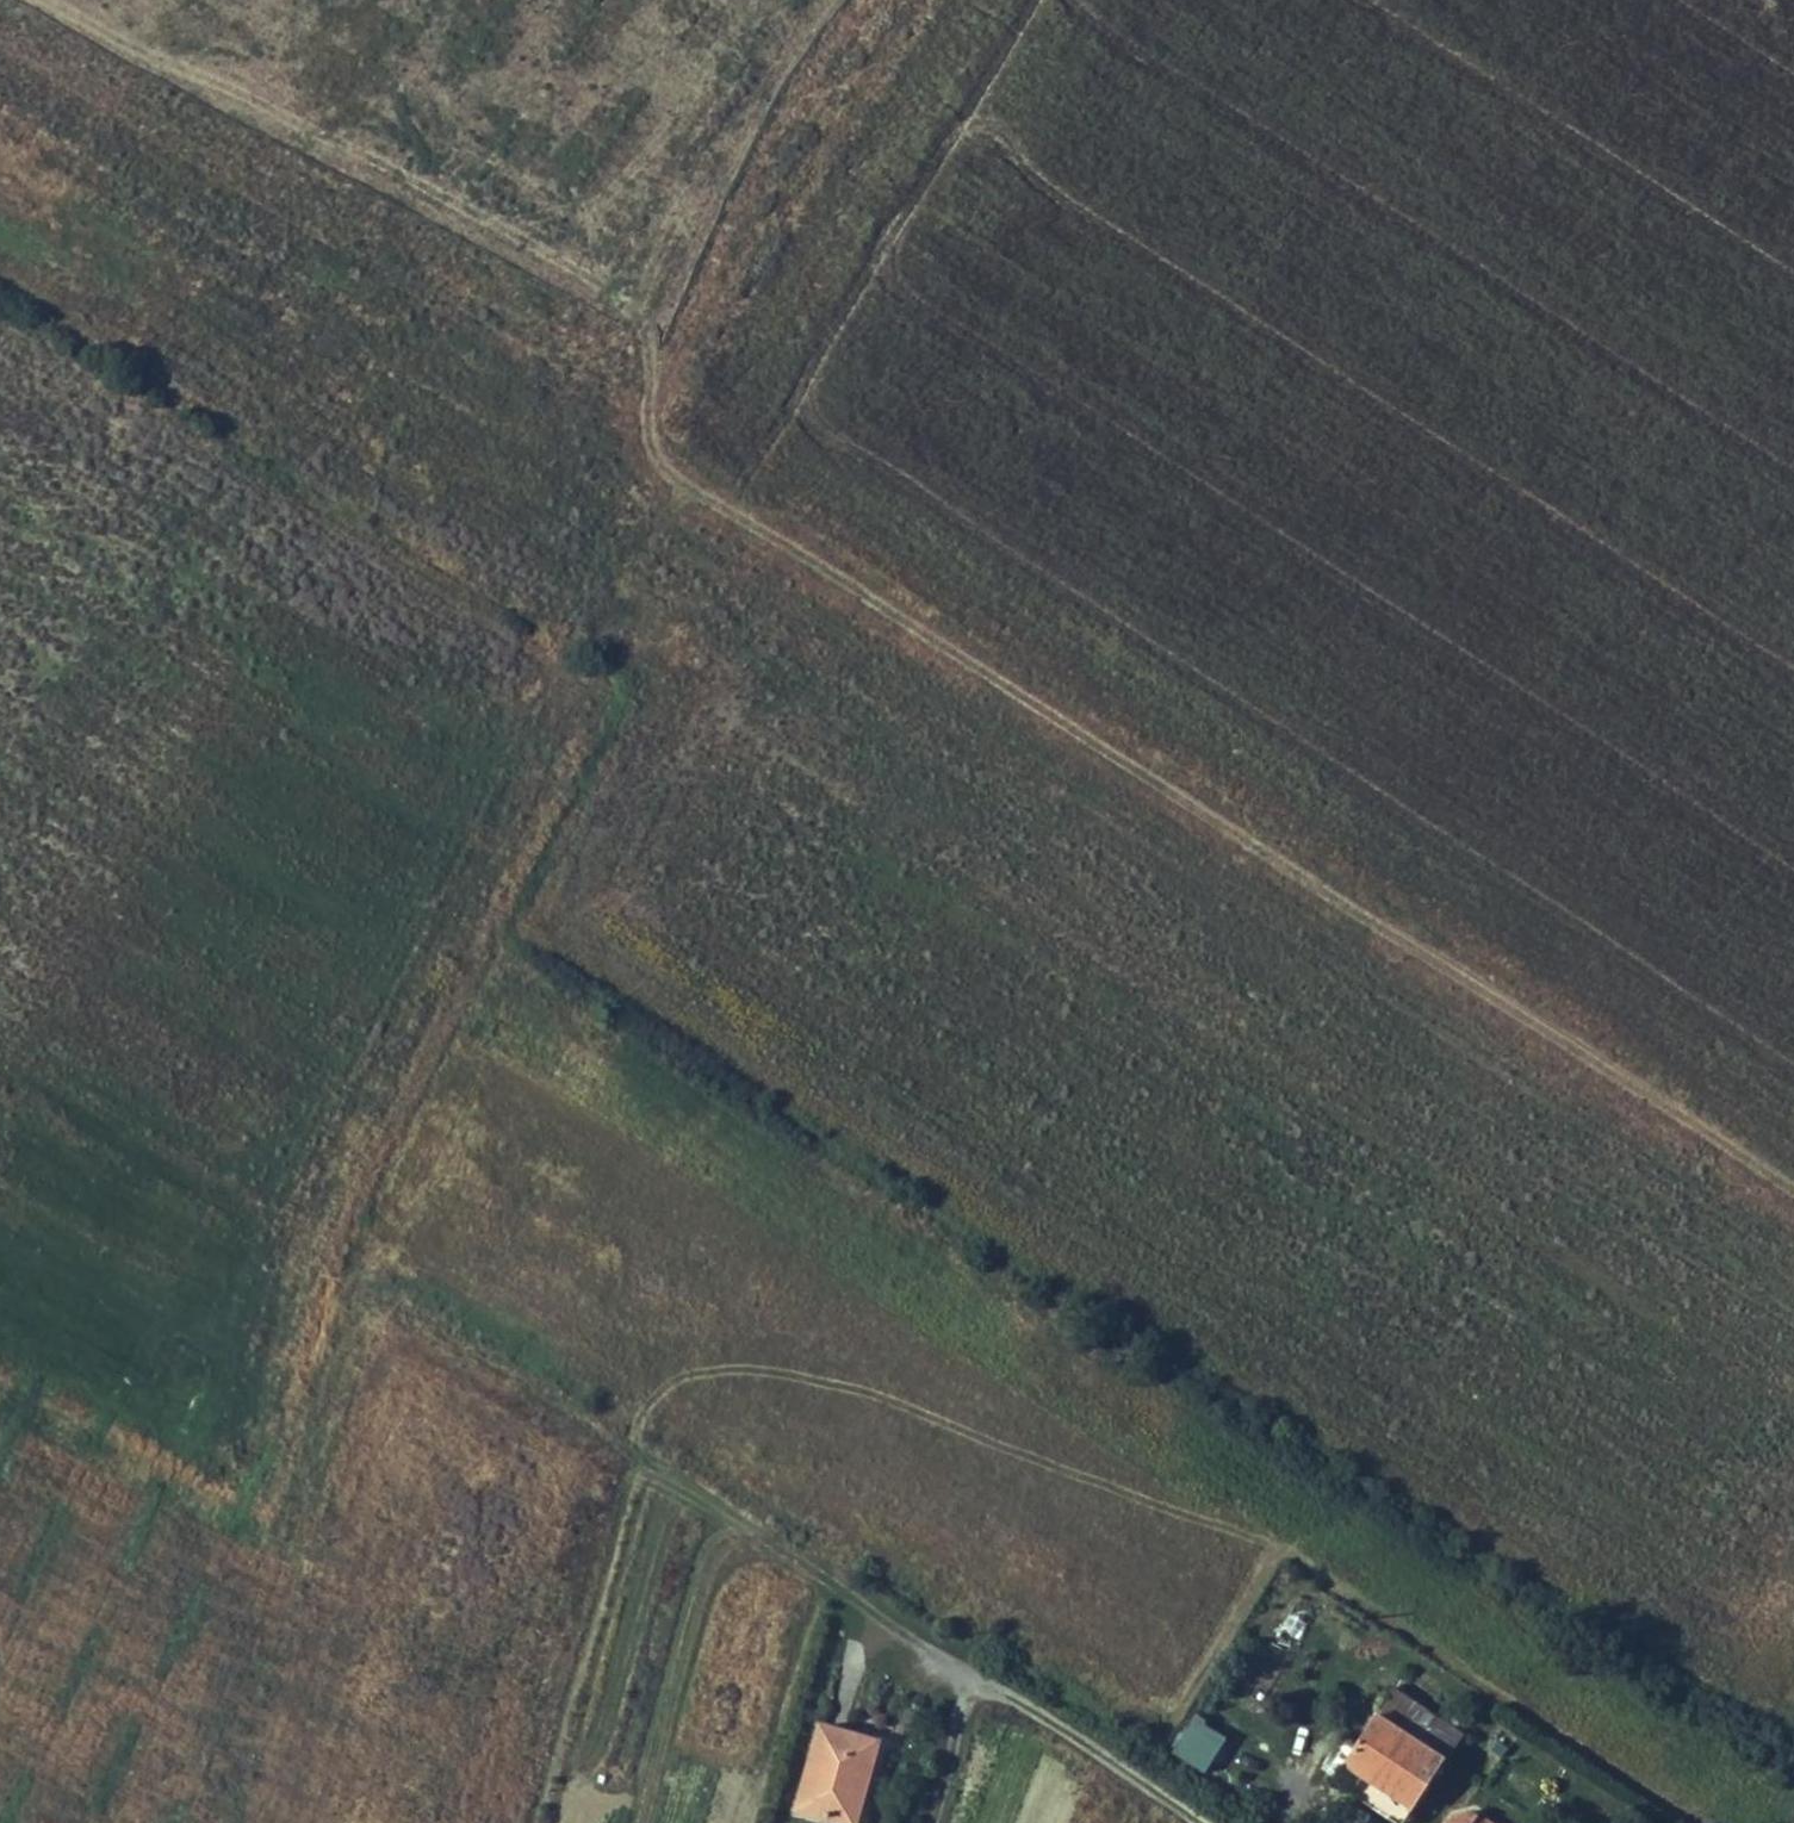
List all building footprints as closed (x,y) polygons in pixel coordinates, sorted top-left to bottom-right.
[(1297,1647),(1317,1606),(1296,1596),(1276,1637),(1297,1647)] [(1429,1762),(1445,1736),(1376,1692),(1361,1717),(1429,1762)] [(870,1728),(817,1713),(792,1799),(846,1814),(870,1728)] [(1194,1716),(1170,1753),(1205,1775),(1229,1739),(1194,1716)] [(1429,1762),(1361,1717),(1332,1763),(1345,1772),(1332,1793),(1381,1822),(1391,1822),(1429,1762)] [(1324,1814),(1318,1822),(1339,1822),(1324,1814)]
